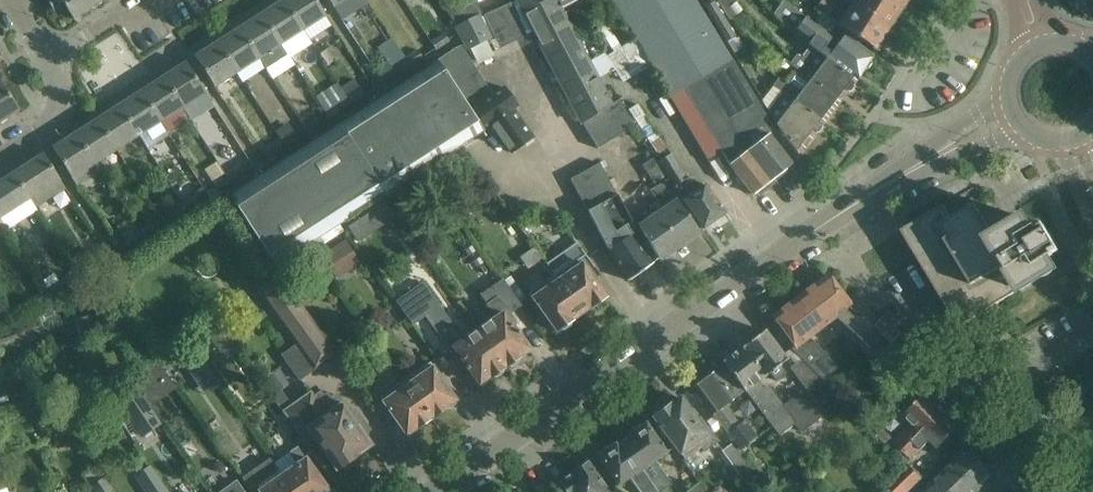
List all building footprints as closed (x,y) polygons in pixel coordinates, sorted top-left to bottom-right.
[(96,4),(93,0),(46,0),(53,11),(62,5),(71,20),(96,4)] [(283,0),(261,14),(280,45),(302,31),(309,40),(283,0)] [(283,0),(309,40),(332,25),(315,0),(283,0)] [(365,0),(328,0),(339,17),(365,0)] [(480,10),(477,4),(475,0),(459,0),(446,7),(455,24),(480,10)] [(581,125),(609,108),(594,80),(585,63),(558,11),(578,0),(521,0),(516,3),(581,125)] [(629,28),(635,39),(650,65),(700,147),(715,139),(728,165),(752,195),(791,164),(768,135),(774,130),(694,0),(612,0),(629,28)] [(726,42),(734,38),(710,0),(711,0),(700,0),(726,42)] [(730,19),(742,11),(736,2),(734,0),(717,0),(730,19)] [(826,0),(822,0),(817,6),(817,7),(816,8),(827,17),(835,7),(826,0)] [(888,29),(901,8),(889,0),(845,0),(852,4),(851,5),(888,29)] [(826,59),(855,81),(863,69),(867,69),(870,63),(869,59),(871,55),(843,37),(830,54),(827,52),(829,49),(826,46),(829,41),(818,33),(820,30),(805,19),(795,10),(790,16),(774,3),(769,9),(795,31),(795,32),(809,43),(807,46),(809,47),(826,59)] [(888,29),(851,5),(838,26),(875,49),(888,29)] [(480,10),(455,24),(467,49),(488,38),(477,16),(482,14),(480,10)] [(261,14),(239,29),(258,59),(265,68),(287,55),(280,45),(261,14)] [(236,73),(258,59),(239,29),(217,43),(236,73)] [(449,41),(443,32),(429,42),(434,50),(449,41)] [(359,88),(345,97),(350,105),(374,90),(337,34),(328,40),(359,88)] [(236,73),(217,43),(194,57),(214,87),(236,73)] [(600,55),(585,63),(594,80),(610,72),(616,84),(645,68),(631,43),(602,59),(600,55)] [(408,67),(394,45),(381,53),(396,75),(408,67)] [(430,53),(424,45),(405,57),(410,66),(430,53)] [(855,81),(826,59),(809,47),(801,58),(796,54),(794,57),(789,65),(797,71),(797,72),(824,92),(838,103),(847,92),(850,92),(853,87),(852,84),(855,81)] [(438,62),(334,128),(228,196),(274,268),(426,172),(491,125),(510,153),(532,137),(512,110),(517,107),(503,87),(496,92),(481,102),(463,76),(475,68),(468,58),(466,59),(459,48),(438,62)] [(163,78),(182,107),(204,92),(185,63),(163,78)] [(780,92),(822,124),(838,103),(824,92),(797,72),(788,85),(778,78),(776,80),(777,80),(773,86),(781,91),(780,92)] [(159,121),(182,107),(163,78),(141,92),(159,121)] [(18,109),(0,81),(0,120),(18,109)] [(159,121),(141,92),(119,106),(137,135),(159,121)] [(798,155),(815,133),(818,133),(821,128),(821,125),(822,124),(780,92),(767,111),(776,126),(798,155)] [(350,105),(345,97),(332,105),(337,113),(350,105)] [(609,108),(581,125),(580,126),(596,151),(629,132),(633,129),(616,103),(609,108)] [(97,120),(115,149),(137,135),(119,106),(97,120)] [(320,124),(314,116),(301,124),(306,133),(320,124)] [(93,163),(115,149),(97,120),(75,134),(93,163)] [(278,132),(275,133),(284,147),(298,138),(292,129),(281,137),(278,132)] [(271,156),(284,147),(275,133),(261,142),(271,156)] [(71,178),(93,163),(75,134),(52,149),(71,178)] [(43,155),(13,174),(29,198),(59,179),(43,155)] [(657,162),(658,164),(681,201),(701,230),(724,214),(704,185),(693,193),(669,155),(657,162)] [(681,201),(658,164),(653,158),(642,165),(656,186),(649,191),(664,212),(639,229),(658,259),(698,232),(697,230),(681,201)] [(631,223),(599,164),(570,179),(607,251),(627,281),(652,264),(626,226),(631,223)] [(237,165),(225,174),(230,183),(244,174),(237,165)] [(29,198),(13,174),(0,182),(0,216),(29,198)] [(230,183),(225,174),(212,182),(217,191),(230,183)] [(180,202),(186,210),(187,211),(200,202),(194,193),(180,202)] [(186,210),(180,202),(167,210),(173,219),(186,210)] [(994,236),(975,205),(952,219),(944,205),(901,231),(959,327),(1055,269),(1048,258),(1054,255),(1052,252),(1058,249),(1055,243),(1056,242),(1048,229),(1047,230),(1043,225),(1038,228),(1036,225),(1030,229),(1024,218),(994,236)] [(136,230),(142,239),(156,230),(150,221),(136,230)] [(358,264),(344,242),(321,257),(336,279),(358,264)] [(594,280),(600,276),(575,242),(544,264),(554,277),(565,292),(570,300),(580,314),(605,296),(594,280)] [(541,260),(533,248),(519,257),(528,270),(541,260)] [(117,267),(100,277),(107,289),(124,278),(117,267)] [(320,333),(280,278),(278,280),(272,271),(252,285),(299,348),(320,333)] [(789,350),(799,360),(800,360),(817,375),(815,377),(831,393),(832,393),(822,381),(836,367),(808,337),(815,331),(827,322),(834,317),(867,348),(881,335),(871,325),(849,305),(827,275),(772,316),(794,345),(789,350)] [(580,314),(554,277),(543,285),(547,289),(533,299),(555,331),(580,314)] [(495,318),(477,331),(503,367),(505,366),(510,367),(517,363),(518,357),(528,349),(517,334),(519,333),(517,331),(507,316),(522,306),(503,279),(479,294),(495,318)] [(58,280),(46,289),(51,298),(64,289),(58,280)] [(422,282),(395,301),(412,324),(424,316),(426,318),(459,365),(461,364),(464,368),(466,370),(467,369),(478,385),(489,377),(494,378),(501,373),(502,368),(503,367),(477,331),(459,342),(454,335),(451,331),(455,328),(422,282)] [(51,298),(46,289),(32,298),(38,307),(51,298)] [(5,311),(0,313),(0,327),(11,322),(8,315),(5,311)] [(120,330),(115,333),(144,373),(158,363),(130,323),(119,328),(120,330)] [(224,329),(210,339),(218,351),(233,340),(224,329)] [(743,346),(765,376),(786,360),(791,367),(799,360),(789,350),(782,355),(763,330),(743,346)] [(392,364),(372,336),(358,346),(378,374),(392,364)] [(192,345),(178,355),(205,396),(220,385),(192,345)] [(765,376),(743,346),(722,361),(731,373),(730,374),(742,390),(743,389),(778,436),(795,424),(781,406),(767,387),(762,390),(756,382),(765,376)] [(144,373),(133,381),(150,406),(176,388),(158,362),(158,363),(144,373)] [(408,386),(430,418),(455,400),(430,364),(419,371),(422,376),(408,386)] [(732,398),(742,390),(730,374),(719,382),(712,373),(693,387),(727,434),(739,450),(757,437),(744,420),(736,425),(722,406),(732,398)] [(923,387),(910,375),(893,393),(906,405),(923,387)] [(130,377),(109,390),(141,438),(161,424),(150,406),(136,386),(135,384),(133,382),(133,381),(130,377)] [(817,405),(831,393),(815,377),(804,389),(817,405)] [(405,436),(430,418),(408,386),(393,396),(390,391),(380,399),(405,436)] [(781,406),(795,424),(802,433),(821,419),(800,391),(781,406)] [(876,436),(898,457),(944,408),(927,391),(902,417),(911,425),(895,441),(883,429),(876,436)] [(291,406),(282,412),(302,441),(310,435),(335,470),(338,468),(339,470),(344,470),(353,464),(354,459),(353,457),(371,445),(361,431),(366,428),(354,410),(348,413),(335,395),(330,399),(326,394),(322,397),(320,393),(313,397),(310,393),(291,406)] [(667,407),(667,406),(666,406),(664,405),(663,405),(661,406),(659,406),(658,407),(657,408),(656,410),(655,411),(655,413),(655,415),(652,417),(665,435),(683,460),(684,459),(700,448),(703,452),(717,442),(699,417),(695,419),(684,404),(679,398),(667,407)] [(961,424),(944,408),(898,457),(906,465),(910,461),(928,442),(937,450),(961,424)] [(88,414),(76,424),(85,434),(96,425),(88,414)] [(632,429),(632,432),(628,434),(630,437),(623,442),(656,486),(660,491),(661,491),(675,491),(670,484),(667,486),(651,463),(666,452),(661,445),(660,443),(659,444),(645,423),(640,426),(638,425),(632,429)] [(739,450),(727,434),(733,442),(720,452),(742,483),(756,473),(739,450)] [(602,450),(602,452),(598,455),(610,473),(618,485),(631,476),(642,491),(658,491),(660,491),(656,486),(623,442),(616,447),(614,444),(609,447),(607,446),(602,450)] [(294,491),(325,491),(328,490),(299,448),(288,455),(296,466),(283,476),(294,491)] [(968,449),(924,491),(975,491),(993,475),(968,449)] [(283,476),(270,457),(241,477),(252,491),(294,491),(283,476)] [(587,463),(560,482),(566,491),(608,491),(587,463)] [(909,469),(888,490),(890,491),(910,491),(921,481),(909,469)] [(8,487),(0,473),(0,490),(8,487)] [(104,476),(89,486),(93,491),(115,491),(104,476)] [(223,491),(244,491),(237,482),(223,491)] [(162,483),(150,491),(168,491),(162,483)] [(697,483),(686,491),(704,491),(697,483)]
